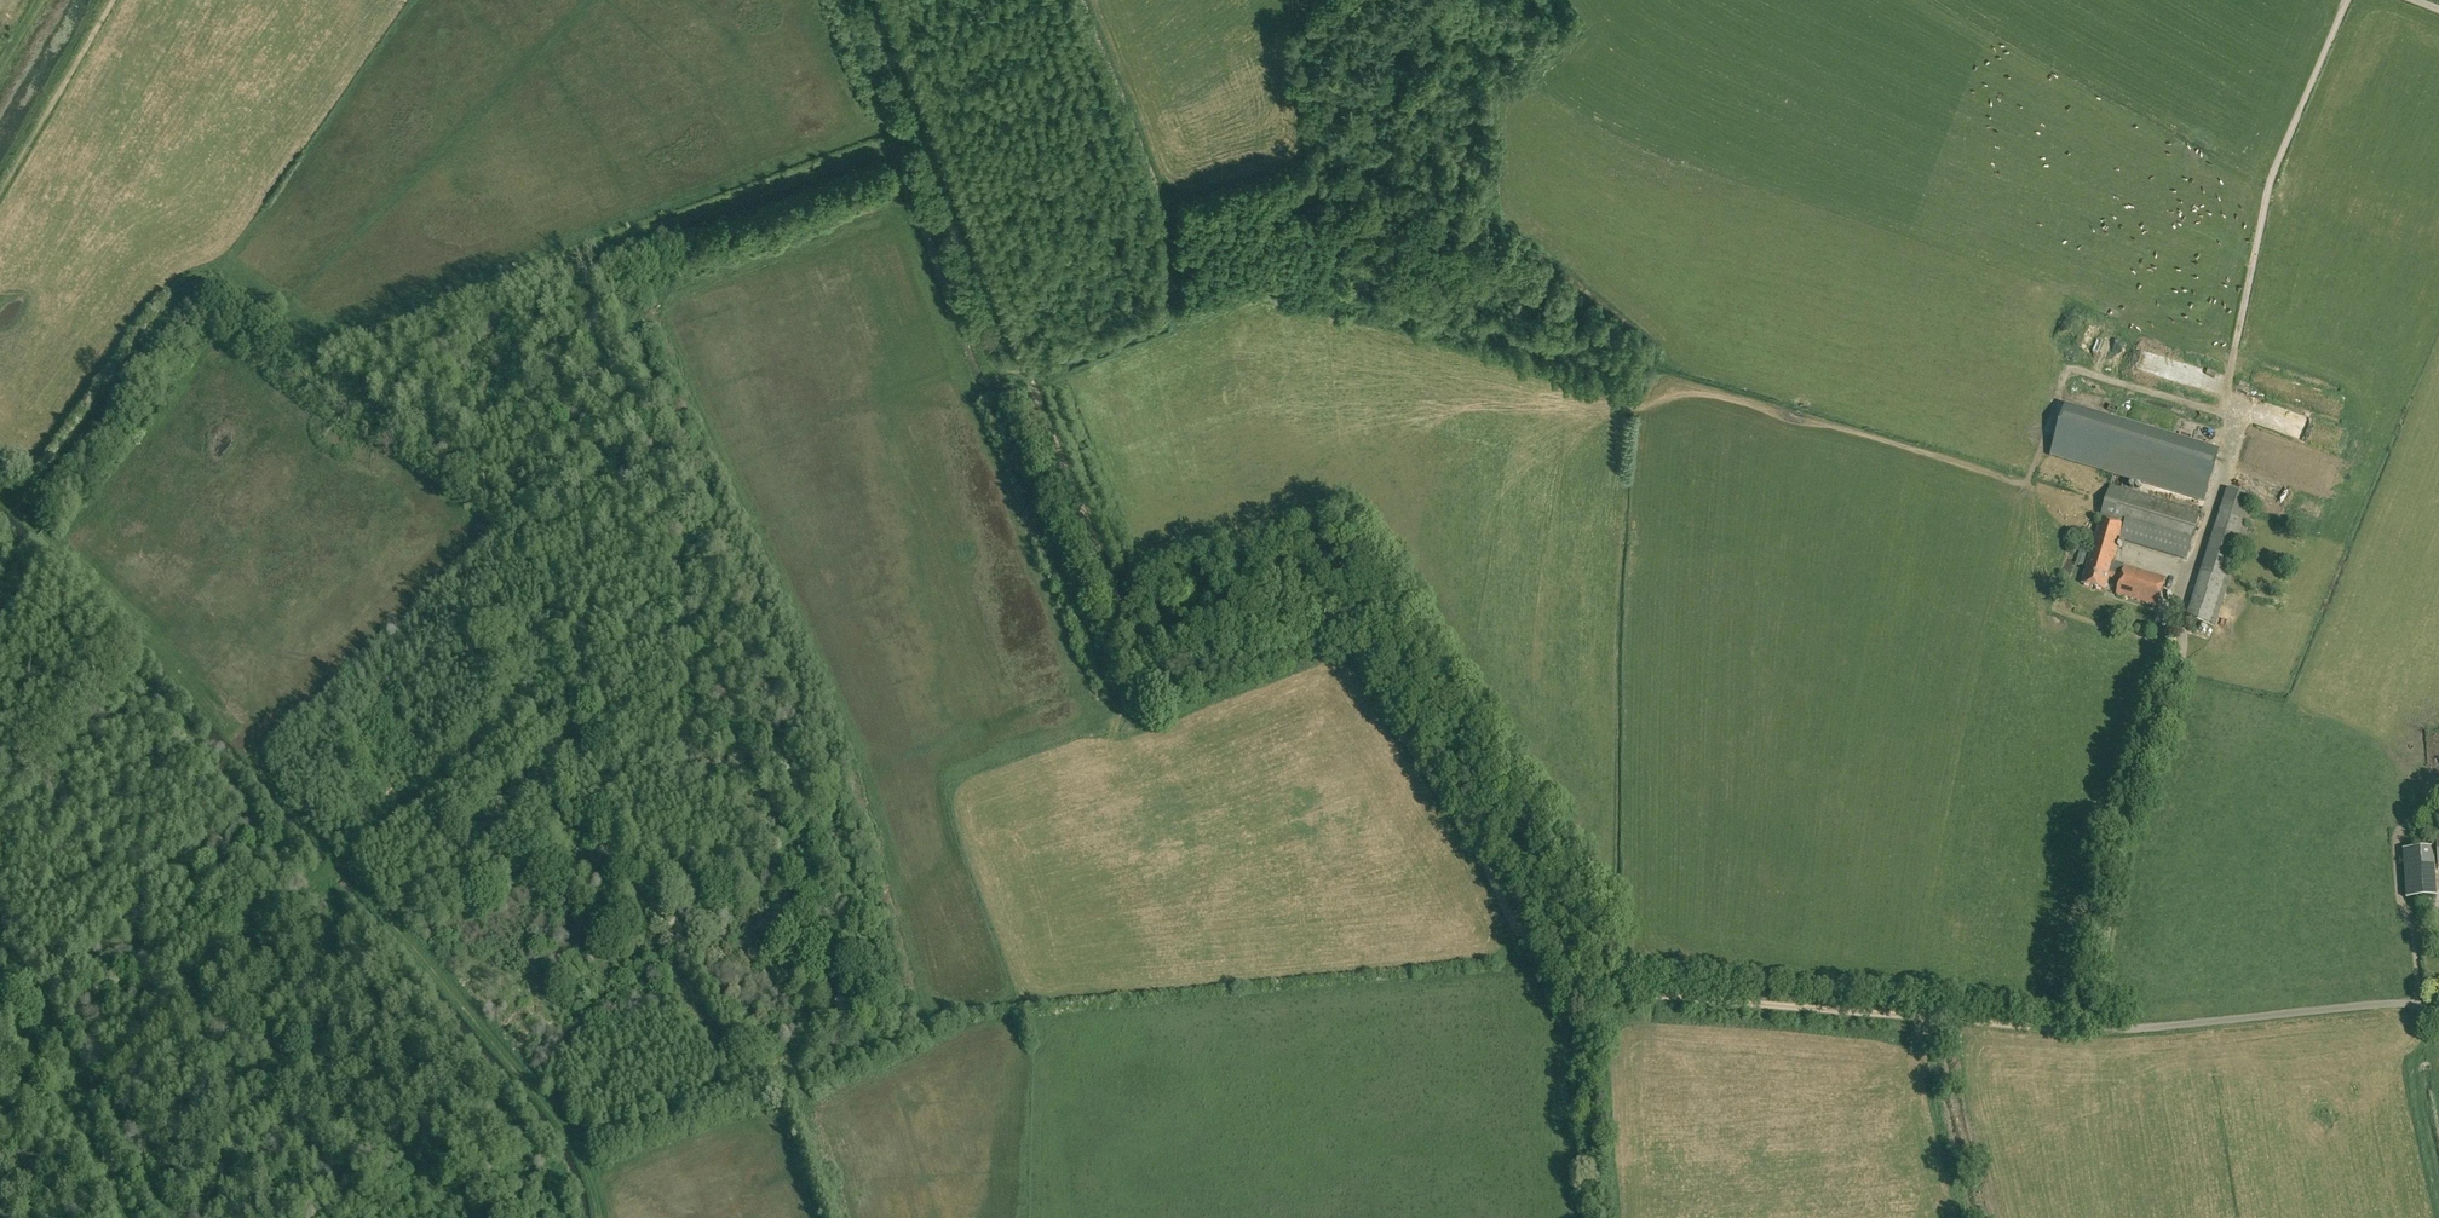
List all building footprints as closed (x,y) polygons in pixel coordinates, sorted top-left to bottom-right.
[(2067,406),(2051,457),(2204,503),(2219,451),(2067,406)] [(2187,560),(2202,511),(2111,484),(2101,516),(2100,519),(2101,520),(2124,526),(2119,540),(2187,560)] [(2214,627),(2228,583),(2250,515),(2256,498),(2228,489),(2201,574),(2187,619),(2214,627)] [(2112,563),(2119,540),(2124,526),(2101,520),(2082,583),(2105,590),(2109,577),(2120,581),(2116,594),(2157,606),(2165,579),(2112,563)] [(2421,843),(2422,849),(2432,848),(2431,841),(2421,843)] [(2435,897),(2432,849),(2402,851),(2406,899),(2435,897)]
